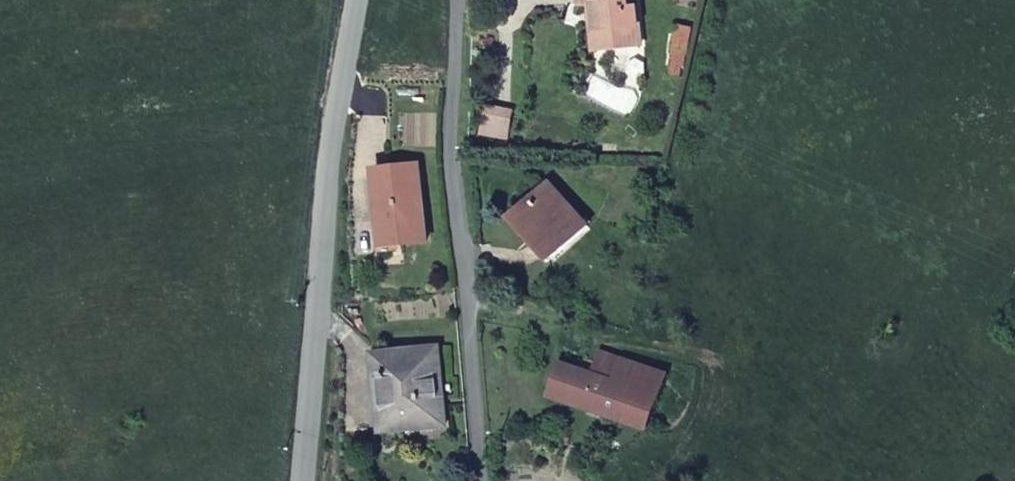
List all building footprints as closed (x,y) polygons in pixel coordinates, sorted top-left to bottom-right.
[(615,13),(607,15),(604,0),(559,0),(562,17),(574,14),(579,43),(590,40),(593,59),(623,54),(615,13)] [(590,40),(579,43),(575,44),(578,62),(593,59),(590,40)] [(390,211),(393,249),(431,245),(424,167),(378,171),(381,212),(390,211)] [(518,230),(561,278),(596,247),(553,198),(518,230)] [(384,250),(393,249),(390,211),(381,212),(384,250)] [(448,425),(441,349),(375,354),(381,424),(422,420),(423,427),(448,425)] [(667,371),(636,358),(628,378),(634,378),(623,408),(645,416),(667,371)] [(634,378),(628,378),(611,375),(612,365),(598,363),(593,372),(574,369),(570,401),(623,408),(634,378)]
